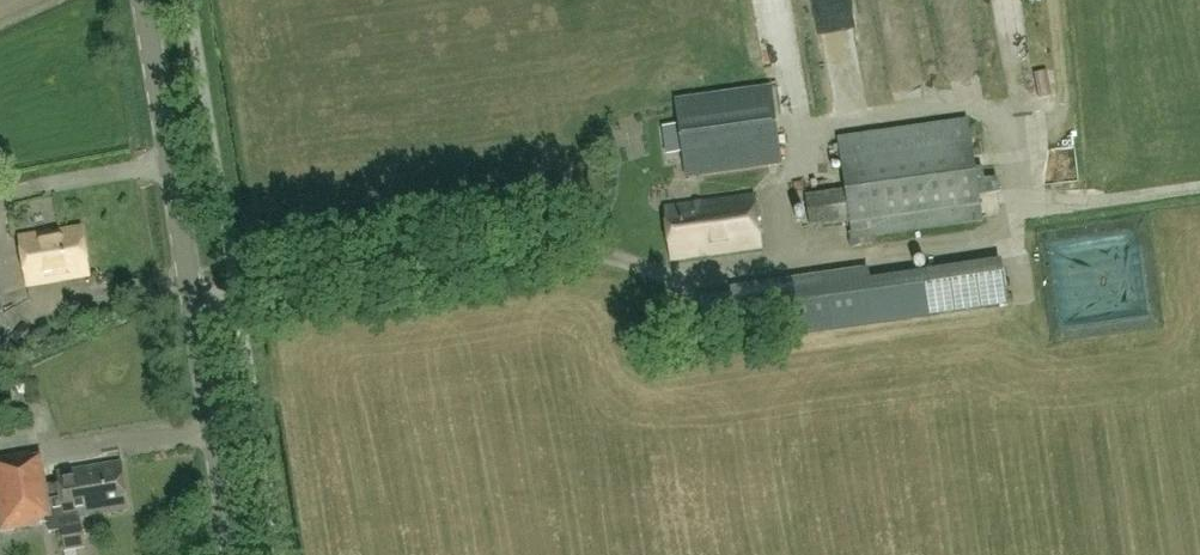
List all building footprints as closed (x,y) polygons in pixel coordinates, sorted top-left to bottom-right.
[(951,49),(979,45),(976,19),(947,23),(951,49)] [(1028,102),(1054,96),(1047,66),(1021,71),(1028,102)] [(772,88),(677,101),(687,175),(782,162),(772,88)] [(807,198),(812,228),(851,223),(853,234),(980,217),(967,121),(839,139),(847,192),(807,198)] [(665,209),(673,262),(760,250),(753,197),(665,209)] [(27,287),(90,276),(82,229),(19,240),(27,287)] [(1104,271),(1086,272),(1084,238),(1062,238),(1065,312),(1086,312),(1086,299),(1105,299),(1104,271)] [(995,262),(829,287),(827,275),(775,283),(782,328),(783,337),(1002,303),(995,262)] [(782,328),(775,283),(733,289),(734,296),(701,301),(707,340),(717,338),(782,328)] [(79,315),(65,319),(69,333),(83,330),(79,315)] [(9,416),(12,396),(0,393),(0,414),(9,416)] [(0,460),(0,530),(44,523),(33,454),(0,460)] [(109,490),(127,487),(123,461),(57,471),(59,481),(53,482),(55,495),(94,489),(94,488),(108,486),(109,490)] [(55,495),(53,482),(42,484),(47,522),(60,520),(64,549),(83,546),(79,516),(130,508),(127,487),(109,490),(108,486),(94,488),(94,489),(55,495)]
